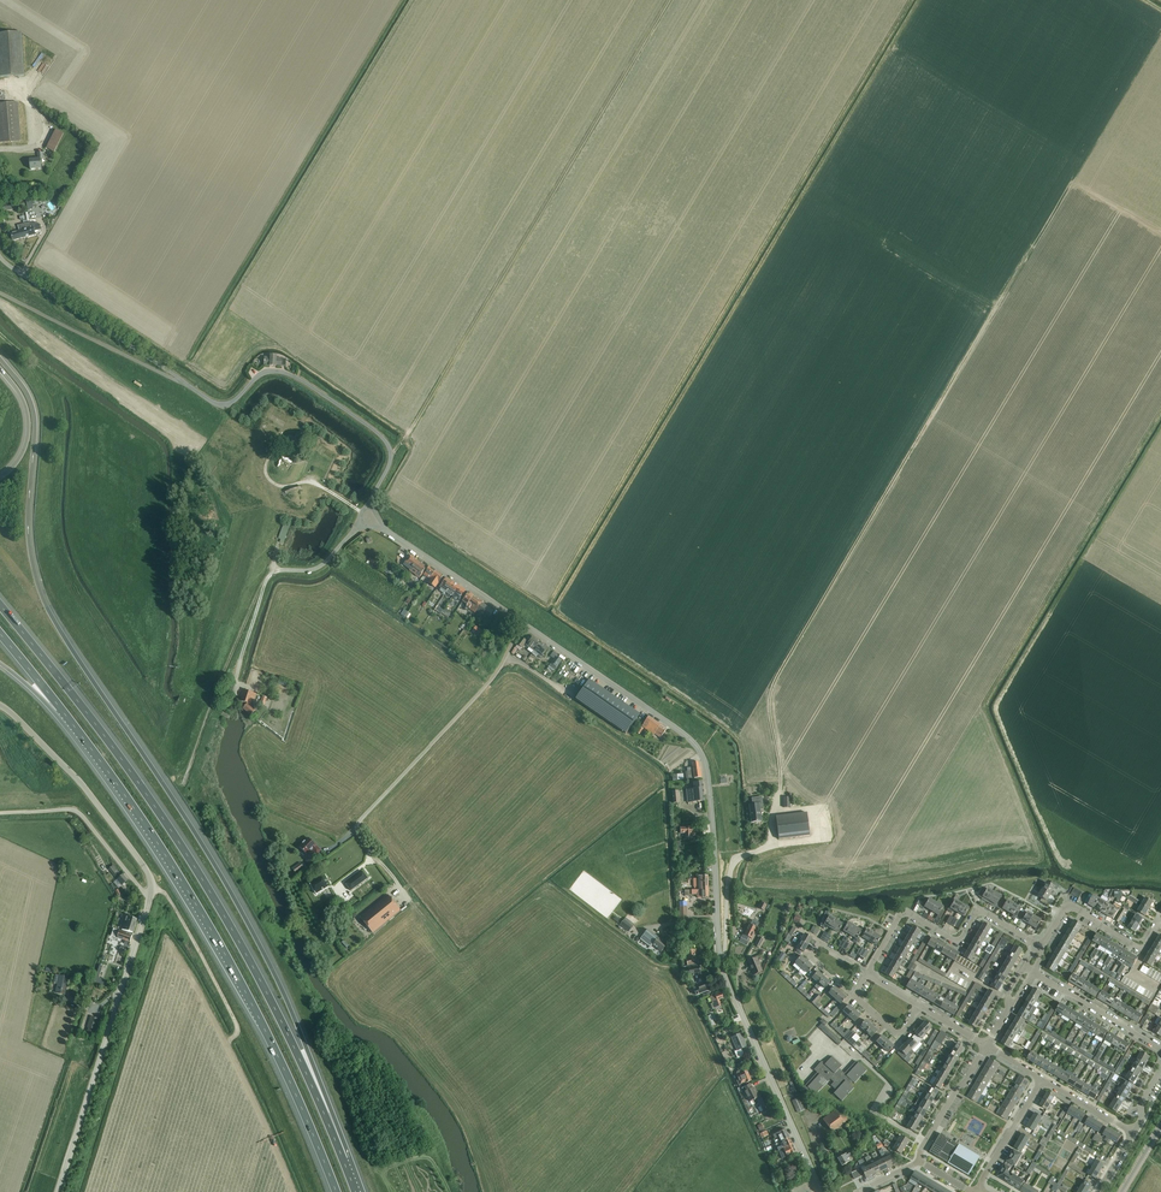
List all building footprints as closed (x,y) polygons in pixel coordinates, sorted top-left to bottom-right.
[(24,75),(22,33),(0,34),(0,76),(24,75)] [(21,141),(18,102),(0,104),(0,143),(21,141)] [(52,151),(62,134),(56,130),(46,148),(52,151)] [(30,169),(36,169),(41,168),(41,159),(45,158),(44,152),(38,152),(39,159),(30,160),(30,169)] [(2,211),(3,211),(13,210),(13,203),(2,205),(1,205),(2,211)] [(26,223),(24,223),(27,236),(35,234),(34,231),(41,229),(40,224),(35,222),(33,223),(32,222),(31,223),(31,222),(30,222),(26,223)] [(19,230),(10,233),(12,241),(20,239),(27,236),(24,223),(23,224),(18,225),(19,230)] [(264,359),(264,365),(269,365),(269,366),(276,366),(282,366),(282,365),(286,366),(287,359),(282,359),(282,358),(277,358),(277,355),(276,355),(270,355),(270,357),(264,357),(264,359)] [(291,461),(282,456),(281,460),(275,457),(275,459),(280,461),(277,467),(288,473),(294,462),(297,457),(297,452),(296,452),(291,461)] [(286,494),(289,494),(292,500),(300,498),(297,491),(301,489),(300,486),(285,491),(286,494)] [(290,525),(284,522),(278,538),(281,539),(279,542),(283,543),(290,525)] [(420,577),(423,572),(427,568),(410,556),(404,565),(410,569),(410,570),(413,572),(420,577)] [(431,579),(436,571),(429,566),(423,575),(425,576),(425,575),(431,579)] [(384,567),(382,570),(391,576),(393,573),(384,567)] [(443,576),(436,571),(431,579),(428,583),(435,588),(443,576)] [(440,592),(444,594),(446,592),(453,582),(446,578),(440,587),(441,588),(440,590),(440,592)] [(453,582),(446,592),(446,594),(450,596),(453,596),(455,592),(459,586),(453,582)] [(455,592),(453,596),(453,597),(453,598),(454,599),(456,599),(457,599),(459,600),(466,591),(459,586),(455,592)] [(476,612),(477,611),(482,603),(483,602),(469,592),(462,602),(467,605),(466,606),(476,612)] [(490,615),(493,611),(482,603),(477,611),(478,611),(483,615),(488,618),(490,615)] [(448,618),(452,613),(445,608),(442,613),(448,618)] [(478,636),(482,631),(476,627),(472,632),(478,636)] [(534,651),(540,642),(533,637),(527,645),(534,651)] [(522,648),(527,641),(522,638),(517,644),(522,648)] [(542,657),(548,648),(540,642),(534,651),(532,654),(536,657),(537,656),(541,658),(542,656),(542,657)] [(553,671),(556,667),(562,660),(556,656),(548,667),(553,671)] [(626,734),(636,719),(640,714),(589,679),(576,699),(626,734)] [(254,699),(256,694),(243,690),(242,694),(243,694),(241,701),(247,703),(247,704),(243,708),(251,715),(255,710),(249,706),(252,698),(254,699)] [(661,738),(666,729),(661,725),(649,716),(642,726),(654,735),(655,733),(661,738)] [(699,769),(698,762),(692,763),(694,778),(701,777),(700,768),(699,769)] [(694,789),(686,790),(688,802),(705,801),(703,782),(693,783),(694,789)] [(679,791),(672,791),(673,803),(680,802),(679,791)] [(760,822),(761,821),(762,821),(760,809),(763,809),(762,797),(752,798),(753,805),(749,805),(752,822),(757,822),(758,822),(760,822)] [(784,838),(809,835),(806,813),(781,816),(775,817),(778,839),(784,838)] [(696,836),(696,827),(684,827),(680,828),(681,834),(685,833),(685,838),(692,837),(692,836),(696,836)] [(320,850),(308,838),(299,847),(307,855),(312,849),(316,854),(320,850)] [(115,876),(119,873),(114,867),(110,870),(115,876)] [(350,890),(367,878),(362,872),(346,884),(350,890)] [(129,882),(123,875),(118,878),(117,879),(122,885),(127,881),(129,883),(129,882)] [(709,890),(708,875),(699,876),(699,878),(693,879),(694,887),(695,887),(695,890),(709,890)] [(316,894),(329,886),(322,876),(310,884),(316,894)] [(1059,886),(1052,881),(1050,884),(1046,882),(1042,889),(1050,894),(1054,887),(1057,889),(1059,886)] [(995,893),(988,889),(986,891),(983,889),(979,897),(982,898),(981,899),(989,903),(994,894),(995,893)] [(1048,906),(1050,902),(1046,901),(1050,894),(1042,889),(1038,896),(1042,898),(1040,901),(1048,906)] [(999,908),(1003,901),(1000,899),(1001,897),(995,893),(994,894),(989,903),(995,907),(995,906),(999,908)] [(372,933),(401,910),(388,895),(360,917),(372,933)] [(1094,908),(1100,899),(1094,895),(1088,904),(1094,908)] [(1149,909),(1153,902),(1146,898),(1142,905),(1149,909)] [(936,903),(929,899),(928,901),(925,899),(920,907),(924,909),(925,907),(931,911),(936,903)] [(1101,912),(1106,902),(1100,899),(1094,908),(1101,912)] [(957,912),(962,904),(955,900),(950,908),(949,907),(947,910),(951,913),(953,910),(957,912)] [(1014,905),(1007,900),(1006,903),(1003,901),(999,908),(1002,910),(1003,909),(1010,913),(1014,905)] [(1107,915),(1112,906),(1106,902),(1101,912),(1107,915)] [(1115,902),(1112,906),(1107,915),(1113,919),(1119,910),(1120,911),(1122,907),(1115,902)] [(764,911),(767,905),(761,903),(758,908),(764,911)] [(940,919),(945,911),(942,909),(943,907),(936,903),(931,911),(938,915),(937,917),(940,919)] [(965,917),(970,909),(969,908),(962,904),(957,912),(964,916),(965,917)] [(1018,920),(1023,912),(1020,911),(1021,908),(1014,905),(1010,913),(1013,915),(1012,918),(1013,919),(1015,918),(1018,920)] [(1145,916),(1149,909),(1142,905),(1137,911),(1145,916)] [(832,929),(836,920),(830,916),(828,915),(829,912),(826,911),(821,926),(826,929),(828,926),(832,929)] [(1034,916),(1027,912),(1026,914),(1023,912),(1018,920),(1022,922),(1023,920),(1029,924),(1034,916)] [(1139,925),(1143,918),(1136,914),(1132,921),(1139,925)] [(133,933),(137,919),(126,916),(122,929),(133,933)] [(1038,932),(1043,924),(1040,922),(1041,920),(1034,916),(1029,924),(1036,928),(1035,930),(1038,932)] [(629,932),(634,925),(626,918),(620,925),(629,932)] [(757,928),(759,923),(753,920),(751,925),(749,924),(744,935),(743,934),(741,939),(748,942),(750,938),(752,939),(757,928)] [(843,924),(836,920),(832,929),(833,929),(838,933),(840,930),(841,928),(842,929),(844,926),(843,925),(843,924)] [(1078,931),(1082,925),(1075,920),(1071,927),(1078,931)] [(1139,925),(1132,921),(1130,925),(1127,924),(1126,927),(1135,932),(1139,925)] [(844,931),(851,935),(855,927),(848,923),(846,927),(844,926),(842,929),(844,930),(844,931)] [(987,934),(988,933),(991,927),(984,923),(980,930),(987,934)] [(857,943),(861,936),(859,935),(862,931),(855,927),(851,935),(855,938),(853,941),(857,943)] [(922,936),(922,935),(923,933),(913,927),(909,933),(916,938),(919,934),(922,936)] [(1074,938),(1078,931),(1071,927),(1067,934),(1074,938)] [(130,942),(132,934),(119,930),(114,928),(111,936),(130,942)] [(869,941),(874,933),(867,929),(862,937),(869,941)] [(658,937),(648,930),(640,939),(650,947),(652,945),(661,951),(667,944),(658,937)] [(983,941),(987,934),(980,930),(976,937),(983,941)] [(876,945),(881,937),(874,933),(869,941),(876,945)] [(912,944),(916,938),(909,933),(905,940),(912,944)] [(792,936),(789,934),(788,934),(784,941),(788,943),(792,936)] [(808,945),(812,938),(805,934),(801,941),(808,945)] [(1070,945),(1074,938),(1067,934),(1063,941),(1070,945)] [(1100,945),(1104,938),(1097,934),(1093,941),(1100,945)] [(760,949),(765,940),(759,937),(754,946),(760,949)] [(979,948),(983,941),(976,937),(972,944),(979,948)] [(935,949),(939,942),(932,938),(928,945),(935,949)] [(1004,948),(1008,942),(1002,938),(998,945),(1001,947),(1004,948)] [(1104,953),(1106,949),(1111,942),(1104,938),(1100,945),(1097,949),(1099,950),(1104,953)] [(843,948),(847,941),(843,939),(839,946),(843,948)] [(909,951),(912,944),(905,940),(901,947),(909,951)] [(804,952),(808,945),(801,941),(797,948),(804,952)] [(1070,945),(1063,941),(1059,947),(1066,952),(1068,948),(1071,950),(1073,947),(1070,945)] [(1160,949),(1160,944),(1156,941),(1152,948),(1159,953),(1160,949)] [(942,953),(946,946),(939,942),(935,949),(942,953)] [(1113,953),(1117,946),(1111,942),(1106,949),(1113,953)] [(975,955),(979,948),(972,944),(968,950),(975,955)] [(990,954),(994,948),(991,946),(989,944),(985,951),(987,952),(990,954)] [(948,957),(952,950),(946,946),(942,953),(948,957)] [(1022,950),(1015,946),(1012,950),(1010,948),(1008,951),(1011,953),(1011,952),(1018,957),(1022,950)] [(1120,957),(1124,950),(1117,946),(1113,953),(1111,956),(1118,960),(1120,957)] [(905,958),(909,951),(901,947),(897,954),(905,958)] [(1062,959),(1066,952),(1059,947),(1055,954),(1062,959)] [(1155,959),(1159,953),(1152,948),(1148,955),(1155,959)] [(688,965),(693,964),(699,963),(697,949),(685,951),(688,965)] [(958,955),(959,955),(959,954),(952,950),(948,957),(955,961),(958,955)] [(971,961),(975,955),(968,950),(964,957),(971,961)] [(1131,954),(1124,950),(1120,957),(1118,960),(1125,964),(1127,961),(1131,954)] [(786,954),(782,952),(777,960),(781,962),(786,954)] [(1014,964),(1018,957),(1011,952),(1011,953),(1007,959),(1014,964)] [(904,962),(906,959),(904,958),(905,958),(897,954),(893,961),(901,965),(902,962),(904,962)] [(1058,965),(1062,959),(1055,954),(1051,961),(1058,965)] [(1134,965),(1135,963),(1138,958),(1131,954),(1127,961),(1134,965)] [(1151,966),(1155,959),(1148,955),(1144,962),(1151,966)] [(801,968),(807,962),(801,956),(797,961),(796,963),(793,966),(798,971),(801,968)] [(754,974),(762,971),(757,958),(749,962),(754,974)] [(1014,964),(1007,959),(1004,963),(1002,962),(1000,964),(1010,970),(1014,964)] [(897,972),(901,965),(893,961),(889,967),(897,972)] [(1054,972),(1058,965),(1051,961),(1046,968),(1054,972)] [(807,973),(809,971),(813,967),(807,962),(801,968),(807,973)] [(685,972),(689,971),(690,976),(695,975),(701,974),(699,964),(693,965),(688,966),(684,967),(685,972)] [(1006,977),(1010,970),(1000,964),(996,971),(999,973),(1006,977)] [(100,965),(94,981),(106,985),(107,982),(101,981),(102,978),(99,977),(101,968),(101,965),(100,965)] [(893,978),(897,972),(889,967),(885,974),(893,978)] [(789,982),(791,979),(783,971),(780,974),(789,982)] [(818,983),(824,977),(818,972),(812,978),(818,983)] [(1002,984),(1006,977),(999,973),(995,979),(1002,984)] [(1076,985),(1080,978),(1073,974),(1069,981),(1076,985)] [(65,994),(68,977),(55,975),(54,983),(58,984),(56,993),(65,994)] [(824,989),(830,982),(824,977),(818,983),(815,987),(818,989),(821,986),(824,989)] [(1082,989),(1087,982),(1080,978),(1076,985),(1082,989)] [(1002,984),(995,979),(993,983),(989,981),(987,984),(991,986),(998,991),(1002,984)] [(808,983),(805,980),(797,989),(804,995),(806,993),(802,989),(808,983)] [(913,991),(918,984),(911,980),(906,987),(913,991)] [(982,986),(976,982),(973,987),(979,991),(982,986)] [(1089,993),(1094,986),(1087,982),(1082,989),(1089,993)] [(710,990),(707,984),(694,990),(696,995),(701,993),(710,990)] [(920,995),(924,988),(918,984),(913,991),(920,995)] [(1096,997),(1099,992),(1100,990),(1094,986),(1089,993),(1096,997)] [(835,999),(841,992),(835,987),(829,993),(835,999)] [(927,999),(931,992),(924,988),(920,995),(927,999)] [(1038,999),(1039,997),(1042,992),(1034,988),(1030,995),(1038,999)] [(992,1001),(996,994),(989,990),(985,997),(992,1001)] [(1104,1002),(1109,995),(1102,991),(1097,998),(1104,1002)] [(727,997),(725,992),(715,995),(710,997),(712,1004),(711,1004),(713,1009),(721,1006),(719,1000),(727,997)] [(841,1004),(843,1002),(846,998),(841,992),(835,999),(841,1004)] [(934,1003),(938,996),(931,992),(927,999),(934,1003)] [(813,998),(810,1001),(814,1004),(816,1002),(818,1000),(821,997),(817,994),(813,998)] [(1038,999),(1030,995),(1026,1001),(1034,1006),(1036,1002),(1038,1003),(1040,1001),(1038,999)] [(1111,1006),(1115,999),(1109,995),(1104,1002),(1111,1006)] [(945,1000),(938,996),(934,1003),(940,1007),(945,1000)] [(948,1002),(951,998),(947,996),(945,1000),(940,1007),(947,1011),(952,1004),(948,1002)] [(988,1008),(992,1001),(985,997),(981,1004),(988,1008)] [(1111,1006),(1118,1011),(1122,1003),(1124,1001),(1121,1000),(1122,999),(1119,997),(1119,998),(1117,997),(1115,999),(1111,1006)] [(955,1006),(956,1003),(953,1001),(952,1004),(947,1011),(954,1015),(958,1008),(955,1006)] [(1033,1014),(1037,1008),(1036,1008),(1036,1007),(1034,1006),(1026,1001),(1022,1008),(1033,1014)] [(1063,1015),(1067,1007),(1060,1003),(1057,1008),(1056,1010),(1060,1013),(1058,1016),(1061,1018),(1063,1015)] [(1125,1015),(1129,1007),(1122,1003),(1118,1011),(1125,1015)] [(984,1015),(988,1008),(981,1004),(977,1010),(984,1015)] [(849,1016),(855,1010),(849,1005),(843,1011),(849,1016)] [(831,1011),(827,1007),(822,1012),(828,1018),(831,1015),(830,1014),(829,1014),(831,1011)] [(1070,1019),(1074,1011),(1067,1007),(1063,1015),(1070,1019)] [(1136,1011),(1129,1007),(1125,1015),(1131,1019),(1136,1011)] [(832,1012),(830,1014),(831,1015),(833,1017),(839,1010),(837,1008),(836,1008),(832,1012)] [(1033,1014),(1022,1008),(1018,1015),(1023,1018),(1026,1019),(1029,1021),(1033,1014)] [(1138,1023),(1141,1018),(1142,1015),(1139,1013),(1141,1010),(1138,1008),(1136,1011),(1131,1019),(1138,1023)] [(855,1022),(857,1020),(861,1016),(855,1010),(849,1016),(855,1022)] [(980,1021),(984,1015),(977,1010),(972,1017),(980,1021)] [(1076,1023),(1081,1015),(1074,1011),(1070,1019),(1076,1023)] [(1047,1023),(1051,1016),(1048,1014),(1046,1016),(1044,1015),(1041,1019),(1047,1023)] [(1083,1027),(1087,1019),(1081,1015),(1076,1023),(1083,1027)] [(91,1016),(88,1027),(89,1028),(96,1030),(100,1019),(91,1016)] [(1021,1027),(1025,1020),(1018,1016),(1014,1023),(1021,1027)] [(976,1028),(980,1021),(972,1017),(968,1024),(976,1028)] [(842,1041),(825,1026),(827,1023),(823,1019),(820,1022),(822,1023),(819,1027),(838,1045),(842,1041)] [(1043,1029),(1047,1023),(1041,1019),(1037,1026),(1043,1029)] [(1091,1029),(1094,1023),(1087,1019),(1083,1027),(1090,1031),(1091,1029)] [(866,1032),(871,1026),(866,1020),(860,1026),(866,1032)] [(927,1033),(928,1031),(932,1027),(926,1021),(920,1027),(927,1033)] [(836,1031),(839,1028),(833,1023),(830,1025),(836,1031)] [(1021,1027),(1014,1023),(1009,1030),(1017,1034),(1020,1036),(1024,1029),(1021,1027)] [(1097,1035),(1101,1028),(1094,1023),(1091,1029),(1090,1031),(1097,1035)] [(872,1037),(873,1035),(877,1031),(871,1026),(866,1032),(872,1037)] [(920,1042),(923,1040),(921,1038),(927,1033),(920,1027),(915,1033),(916,1034),(913,1036),(917,1039),(920,1042)] [(845,1033),(839,1028),(836,1031),(844,1038),(851,1031),(848,1029),(845,1033)] [(1105,1037),(1108,1032),(1101,1028),(1097,1035),(1103,1039),(1105,1037)] [(852,1030),(851,1031),(844,1038),(851,1044),(853,1046),(855,1043),(856,1042),(852,1038),(856,1034),(852,1030)] [(1017,1034),(1009,1030),(1005,1037),(1013,1041),(1013,1040),(1016,1042),(1020,1036),(1017,1034)] [(941,1044),(944,1039),(947,1034),(941,1031),(935,1041),(941,1044)] [(1112,1044),(1116,1037),(1109,1033),(1105,1040),(1112,1044)] [(732,1038),(738,1050),(727,1055),(730,1062),(745,1056),(742,1049),(747,1046),(741,1034),(732,1038)] [(883,1047),(888,1041),(882,1035),(878,1040),(877,1042),(883,1047)] [(917,1039),(913,1036),(911,1039),(910,1038),(905,1044),(911,1050),(916,1044),(918,1045),(920,1042),(917,1039)] [(1009,1048),(1012,1042),(1013,1041),(1005,1037),(1001,1043),(1009,1048)] [(1119,1048),(1123,1041),(1116,1037),(1112,1044),(1115,1046),(1114,1049),(1116,1050),(1118,1047),(1119,1048)] [(858,1045),(860,1043),(858,1041),(856,1044),(855,1043),(853,1046),(861,1054),(865,1049),(866,1049),(861,1045),(859,1047),(858,1045)] [(889,1052),(890,1051),(894,1046),(888,1041),(883,1047),(889,1052)] [(941,1044),(935,1041),(931,1047),(934,1049),(936,1050),(939,1046),(940,1047),(941,1044)] [(1031,1043),(1029,1041),(1025,1048),(1027,1049),(1030,1051),(1034,1044),(1031,1042),(1031,1043)] [(1060,1050),(1061,1048),(1063,1045),(1057,1041),(1055,1044),(1053,1047),(1060,1050)] [(1125,1052),(1127,1050),(1130,1045),(1123,1041),(1119,1048),(1125,1052)] [(950,1049),(952,1051),(960,1055),(964,1048),(959,1046),(956,1044),(954,1042),(950,1049)] [(1078,1051),(1084,1055),(1086,1052),(1087,1050),(1085,1049),(1087,1045),(1084,1043),(1080,1048),(1078,1051)] [(912,1055),(914,1052),(911,1050),(905,1044),(899,1050),(900,1050),(898,1053),(902,1057),(904,1060),(907,1056),(906,1055),(909,1052),(912,1055)] [(870,1057),(866,1053),(867,1052),(865,1049),(861,1054),(870,1061),(872,1059),(873,1057),(871,1056),(870,1057)] [(960,1055),(952,1051),(950,1055),(947,1053),(946,1056),(948,1058),(948,1057),(956,1062),(960,1055)] [(1034,1063),(1038,1056),(1032,1052),(1027,1059),(1034,1063)] [(1146,1063),(1150,1057),(1142,1052),(1138,1059),(1146,1063)] [(933,1065),(936,1059),(930,1056),(927,1054),(923,1061),(929,1064),(930,1063),(933,1065)] [(1041,1067),(1045,1060),(1038,1056),(1034,1063),(1041,1067)] [(827,1082),(830,1079),(834,1082),(831,1085),(835,1089),(836,1087),(838,1089),(834,1094),(842,1101),(854,1088),(850,1085),(853,1082),(855,1083),(867,1070),(856,1061),(845,1074),(839,1069),(842,1066),(832,1057),(825,1064),(823,1063),(820,1067),(818,1065),(814,1070),(817,1073),(803,1088),(807,1091),(809,1089),(816,1095),(827,1082)] [(952,1069),(956,1062),(948,1057),(948,1058),(944,1064),(952,1069)] [(995,1071),(1000,1064),(990,1058),(986,1066),(995,1071)] [(875,1067),(878,1064),(872,1059),(870,1061),(875,1067)] [(1142,1070),(1146,1063),(1138,1059),(1134,1065),(1142,1070)] [(1048,1071),(1052,1064),(1045,1060),(1041,1067),(1048,1071)] [(925,1071),(929,1064),(923,1061),(919,1068),(922,1069),(925,1071)] [(948,1075),(952,1069),(944,1064),(942,1068),(939,1066),(937,1069),(940,1071),(948,1075)] [(1054,1075),(1058,1068),(1052,1064),(1048,1071),(1054,1075)] [(1138,1077),(1142,1070),(1134,1065),(1130,1072),(1138,1077)] [(990,1079),(995,1071),(986,1066),(981,1074),(990,1079)] [(1061,1079),(1065,1072),(1058,1068),(1054,1075),(1061,1079)] [(743,1072),(742,1069),(737,1071),(736,1073),(739,1080),(737,1081),(739,1086),(742,1085),(746,1083),(751,1081),(747,1070),(743,1072)] [(944,1082),(948,1075),(940,1071),(936,1078),(944,1082)] [(1068,1083),(1072,1076),(1065,1072),(1061,1079),(1068,1083)] [(1134,1083),(1138,1077),(1130,1072),(1126,1079),(1134,1083)] [(1072,1076),(1068,1083),(1075,1087),(1079,1080),(1075,1078),(1077,1075),(1074,1073),(1072,1076)] [(1119,1077),(1113,1073),(1110,1077),(1116,1081),(1119,1077)] [(986,1087),(990,1079),(981,1074),(977,1081),(986,1087)] [(1025,1089),(1029,1081),(1020,1076),(1015,1083),(1025,1089)] [(940,1089),(944,1082),(936,1078),(932,1084),(940,1089)] [(1081,1091),(1085,1084),(1079,1080),(1075,1087),(1081,1091)] [(981,1094),(986,1087),(977,1081),(972,1089),(981,1094)] [(1133,1085),(1128,1082),(1126,1081),(1124,1084),(1120,1082),(1118,1085),(1122,1088),(1122,1087),(1129,1092),(1133,1085)] [(1020,1097),(1025,1089),(1015,1083),(1011,1091),(1020,1097)] [(753,1088),(751,1084),(742,1088),(744,1093),(744,1092),(747,1098),(748,1097),(750,1102),(759,1097),(754,1087),(753,1088)] [(1088,1095),(1092,1088),(1085,1084),(1081,1091),(1088,1095)] [(1088,1095),(1095,1099),(1099,1092),(1095,1090),(1097,1086),(1094,1085),(1092,1088),(1088,1095)] [(934,1098),(938,1091),(931,1087),(927,1093),(934,1098)] [(1125,1098),(1129,1092),(1122,1087),(1122,1088),(1118,1094),(1125,1098)] [(977,1102),(981,1094),(972,1089),(967,1097),(977,1102)] [(1016,1104),(1020,1097),(1011,1091),(1006,1099),(1016,1104)] [(1051,1103),(1052,1101),(1055,1096),(1048,1092),(1044,1099),(1051,1103)] [(930,1104),(934,1098),(927,1093),(923,1100),(930,1104)] [(1121,1105),(1125,1098),(1118,1094),(1114,1101),(1121,1105)] [(901,1105),(903,1101),(905,1103),(907,1100),(905,1098),(905,1099),(901,1097),(898,1103),(901,1105)] [(798,1113),(799,1112),(805,1110),(799,1098),(792,1101),(798,1113)] [(1011,1112),(1016,1104),(1006,1099),(1002,1106),(1011,1112)] [(1047,1110),(1051,1103),(1044,1099),(1040,1106),(1047,1110)] [(922,1118),(926,1111),(919,1107),(907,1100),(905,1103),(917,1110),(915,1114),(922,1118)] [(926,1111),(930,1104),(923,1100),(919,1107),(926,1111)] [(1117,1112),(1121,1105),(1114,1101),(1110,1108),(1117,1112)] [(1007,1120),(1011,1112),(1002,1106),(997,1114),(1007,1120)] [(1074,1117),(1078,1110),(1072,1106),(1067,1113),(1074,1117)] [(840,1117),(839,1115),(835,1110),(823,1119),(832,1132),(836,1129),(838,1131),(840,1129),(839,1127),(849,1120),(845,1114),(842,1115),(840,1117)] [(1081,1121),(1082,1119),(1085,1114),(1078,1110),(1074,1117),(1081,1121)] [(1038,1124),(1042,1117),(1035,1113),(1031,1120),(1038,1124)] [(918,1125),(922,1118),(915,1114),(911,1120),(918,1125)] [(1092,1128),(1096,1121),(1089,1117),(1085,1124),(1092,1128)] [(914,1132),(918,1125),(911,1120),(907,1127),(914,1132)] [(1034,1131),(1038,1124),(1031,1120),(1027,1127),(1034,1131)] [(1099,1132),(1100,1130),(1103,1125),(1096,1121),(1092,1128),(1095,1130),(1094,1132),(1097,1133),(1098,1131),(1099,1132)] [(1108,1142),(1110,1138),(1114,1131),(1107,1127),(1103,1134),(1107,1136),(1105,1140),(1108,1142)] [(789,1138),(785,1129),(776,1133),(773,1135),(775,1139),(778,1137),(780,1142),(789,1138)] [(1117,1142),(1121,1136),(1114,1131),(1110,1138),(1117,1142)] [(959,1144),(940,1133),(929,1152),(969,1175),(980,1156),(969,1150),(967,1153),(957,1147),(959,1144)] [(1052,1135),(1049,1133),(1046,1138),(1043,1136),(1041,1140),(1047,1144),(1052,1135)] [(1072,1141),(1074,1138),(1065,1133),(1063,1136),(1072,1141)] [(1026,1145),(1028,1141),(1030,1138),(1023,1134),(1019,1141),(1026,1145)] [(905,1147),(909,1140),(901,1136),(897,1142),(905,1147)] [(783,1149),(792,1144),(789,1138),(780,1142),(782,1146),(778,1148),(779,1151),(783,1149)] [(1041,1154),(1047,1144),(1041,1140),(1039,1144),(1042,1145),(1038,1152),(1041,1154)] [(1021,1152),(1026,1145),(1019,1141),(1015,1148),(1021,1152)] [(901,1154),(905,1147),(897,1142),(893,1149),(901,1154)] [(796,1152),(792,1144),(783,1149),(779,1151),(782,1158),(796,1152)] [(1090,1152),(1092,1149),(1083,1144),(1081,1147),(1090,1152)] [(882,1149),(879,1151),(880,1154),(881,1154),(883,1159),(887,1168),(894,1164),(893,1162),(896,1160),(892,1155),(886,1158),(882,1149)] [(1099,1158),(1101,1154),(1092,1149),(1090,1152),(1099,1158)] [(1018,1160),(1022,1155),(1014,1150),(1010,1155),(1018,1160)] [(853,1159),(849,1152),(846,1154),(846,1153),(838,1158),(842,1166),(853,1159)] [(1015,1166),(1018,1160),(1010,1155),(1007,1161),(1012,1164),(1015,1166)] [(880,1171),(887,1168),(883,1159),(876,1163),(880,1171)] [(1100,1171),(1104,1165),(1097,1160),(1093,1167),(1100,1171)] [(873,1174),(880,1171),(876,1163),(869,1166),(873,1174)] [(997,1176),(999,1176),(1009,1173),(1009,1171),(1011,1168),(1005,1164),(997,1176)] [(861,1168),(864,1175),(866,1178),(873,1174),(869,1166),(865,1168),(864,1166),(861,1167),(861,1168)] [(1095,1178),(1100,1171),(1093,1167),(1091,1170),(1088,1169),(1086,1173),(1089,1174),(1090,1175),(1095,1178)] [(918,1182),(922,1175),(915,1171),(910,1178),(918,1182)] [(1012,1177),(1010,1176),(1009,1173),(999,1176),(997,1176),(1008,1183),(1012,1177)] [(1014,1186),(1019,1178),(1013,1174),(1012,1177),(1008,1183),(1014,1186)] [(925,1187),(929,1180),(922,1175),(918,1182),(925,1187)] [(1058,1189),(1060,1186),(1057,1184),(1054,1182),(1056,1179),(1052,1177),(1048,1183),(1058,1189)] [(1020,1190),(1023,1185),(1025,1181),(1019,1178),(1014,1186),(1020,1190)] [(933,1191),(937,1184),(929,1180),(925,1187),(933,1191)] [(1088,1191),(1092,1184),(1085,1180),(1081,1187),(1088,1191)] [(1032,1188),(1025,1183),(1021,1190),(1023,1191),(1029,1191),(1032,1188)]
